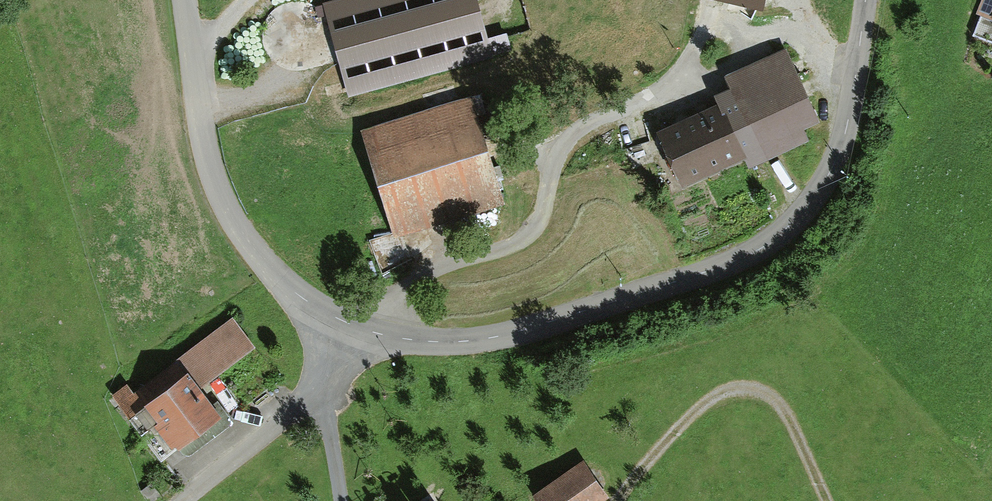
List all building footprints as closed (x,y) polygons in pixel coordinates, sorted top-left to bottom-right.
[(323,0),(345,95),(512,57),(507,35),(487,39),(478,0),(324,0),(323,0)] [(974,41),(991,48),(991,0),(990,0),(974,41)] [(663,133),(687,188),(753,160),(757,169),(811,147),(804,130),(819,124),(789,53),(731,77),(737,90),(724,95),(728,106),(663,133)] [(368,130),(401,241),(508,210),(475,99),(368,130)] [(118,398),(165,461),(221,419),(180,364),(138,396),(132,388),(118,398)] [(544,500),(607,500),(611,499),(587,464),(540,495),(544,500)]
